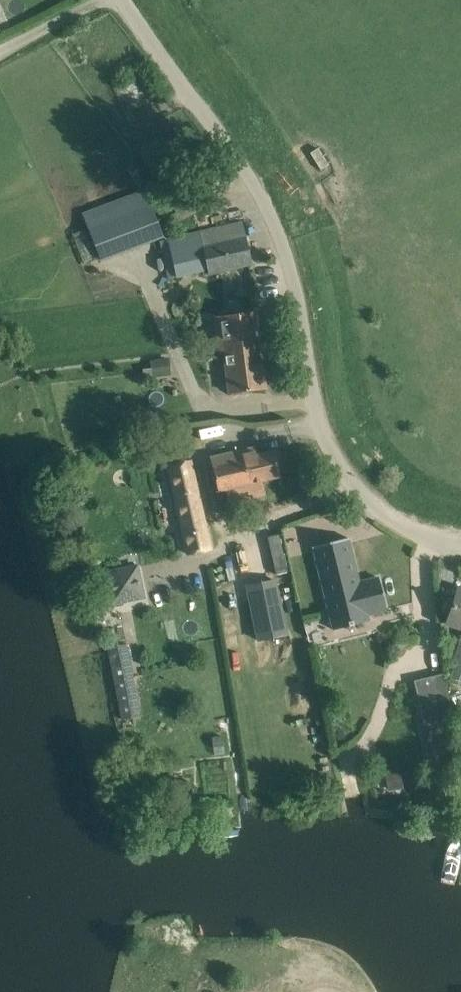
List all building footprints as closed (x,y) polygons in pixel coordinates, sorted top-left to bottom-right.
[(310,153),(321,170),(328,165),(317,148),(310,153)] [(99,257),(164,234),(148,187),(83,209),(99,257)] [(242,222),(178,236),(160,240),(169,276),(207,267),(209,274),(252,264),(242,222)] [(265,389),(255,311),(215,316),(218,341),(223,340),(229,393),(265,389)] [(166,359),(149,361),(151,376),(168,373),(166,359)] [(67,446),(55,449),(58,458),(70,455),(67,446)] [(217,491),(280,476),(274,450),(256,455),(254,447),(209,458),(217,491)] [(188,555),(210,550),(190,461),(169,466),(188,555)] [(283,530),(266,534),(275,573),(292,569),(283,530)] [(348,538),(312,547),(312,548),(313,548),(333,629),(368,621),(366,615),(386,610),(378,577),(358,582),(348,539),(349,539),(348,538)] [(143,597),(137,566),(104,573),(111,604),(143,597)] [(95,575),(87,576),(89,591),(97,590),(95,575)] [(274,580),(246,586),(258,640),(286,634),(274,580)] [(446,623),(460,628),(460,590),(457,589),(446,623)] [(451,661),(454,662),(460,664),(460,631),(451,661)] [(125,680),(132,679),(126,644),(107,648),(121,720),(133,718),(125,680)] [(414,682),(423,725),(452,719),(443,676),(414,682)] [(221,734),(211,735),(213,753),(223,752),(221,734)] [(388,791),(403,787),(399,768),(384,771),(388,791)]
